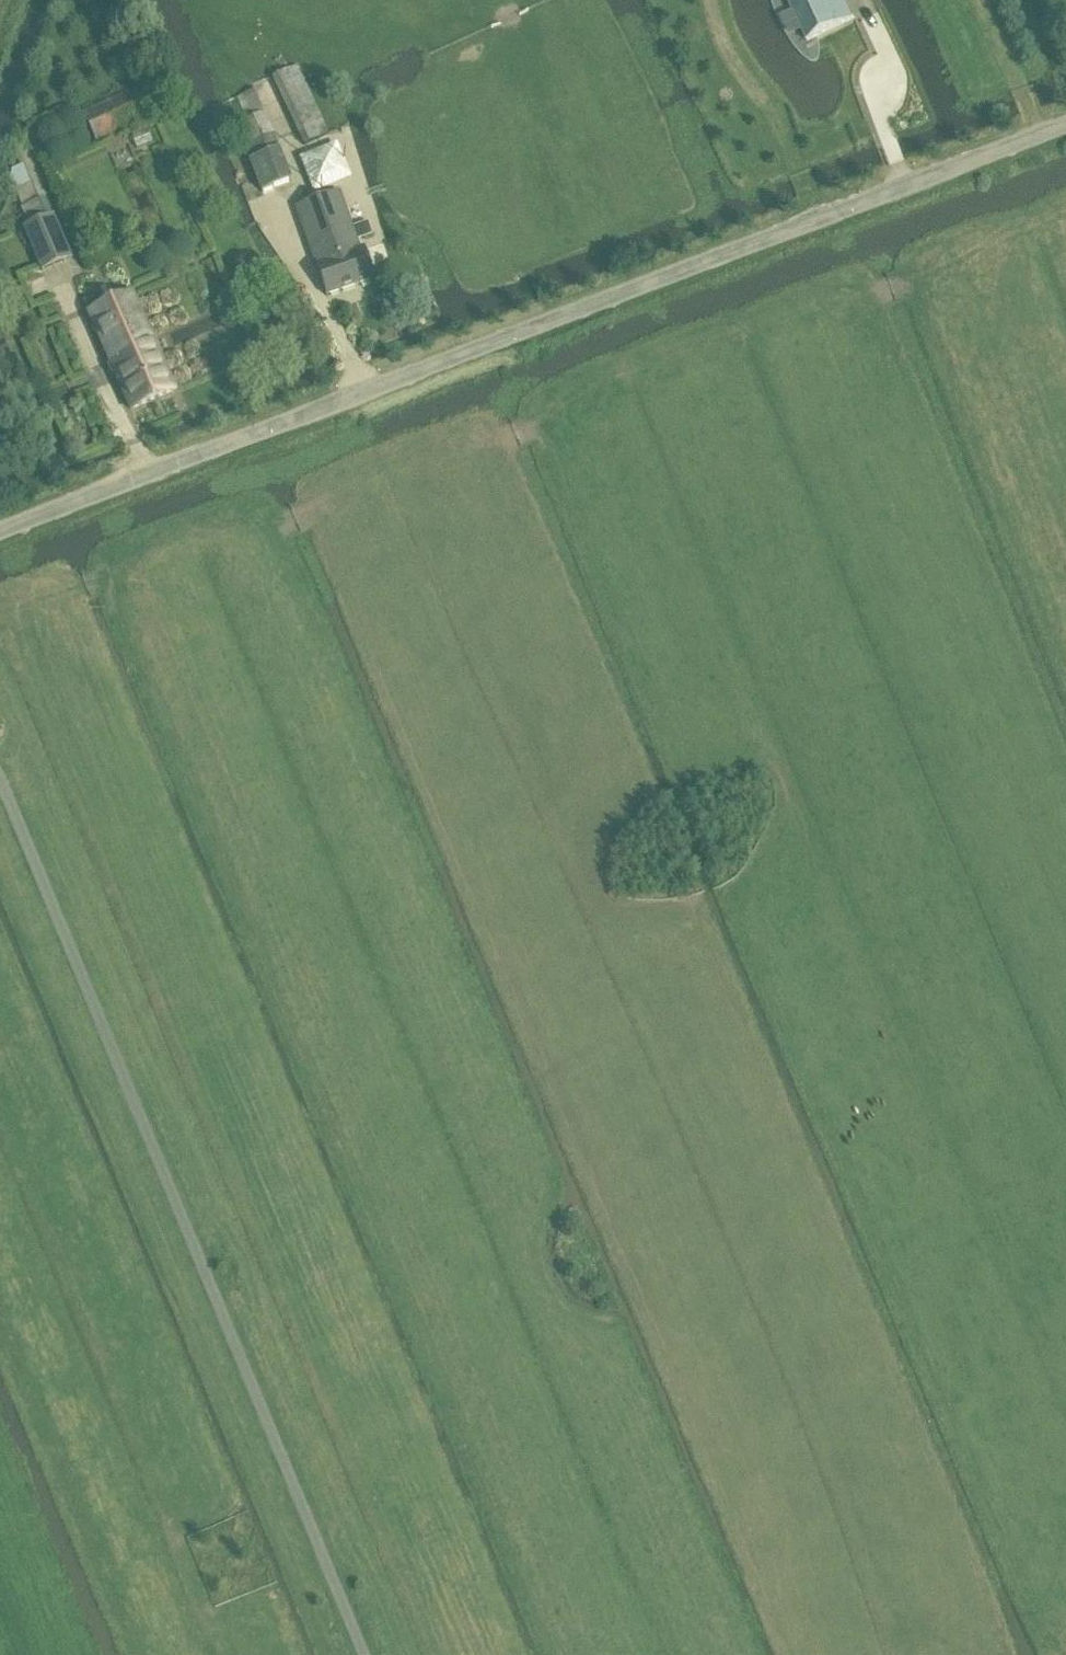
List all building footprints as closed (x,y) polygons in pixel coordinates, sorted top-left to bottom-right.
[(805,41),(850,19),(841,0),(785,0),(805,41)] [(297,70),(267,84),(290,137),(320,123),(297,70)] [(154,117),(140,86),(82,113),(96,143),(154,117)] [(236,128),(249,160),(278,147),(255,91),(238,98),(249,122),(236,128)] [(292,183),(278,147),(249,160),(264,196),(292,183)] [(340,193),(295,208),(326,298),(375,281),(364,250),(360,251),(357,242),(372,237),(368,224),(352,229),(340,193)] [(42,272),(65,262),(47,220),(24,230),(42,272)] [(132,294),(88,313),(131,411),(174,391),(132,294)]
